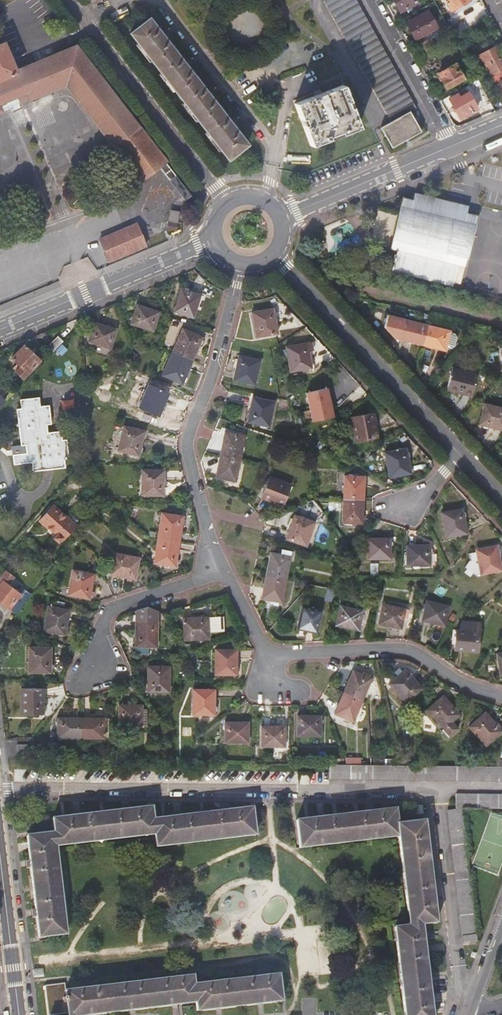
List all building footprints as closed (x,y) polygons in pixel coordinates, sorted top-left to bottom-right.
[(392,121),(416,107),(355,0),(325,0),(324,1),(382,102),(392,121)] [(400,12),(414,4),(412,0),(393,0),(400,12)] [(450,2),(447,3),(451,10),(470,0),(449,0),(450,2)] [(437,29),(427,12),(405,24),(415,41),(424,36),(426,40),(433,36),(449,28),(446,23),(437,29)] [(223,154),(227,159),(247,144),(204,90),(148,18),(129,33),(135,41),(211,138),(223,154)] [(426,40),(421,43),(426,51),(438,45),(433,36),(426,40)] [(190,195),(76,47),(73,47),(15,72),(3,43),(0,44),(0,103),(16,96),(19,103),(65,84),(139,180),(158,167),(183,200),(190,195)] [(496,82),(501,79),(501,56),(496,45),(477,56),(480,61),(483,60),(491,75),(492,74),(496,82)] [(455,63),(438,73),(447,88),(464,78),(455,63)] [(479,82),(477,79),(470,83),(475,93),(483,89),(479,82)] [(310,146),(358,127),(342,85),(294,103),(310,146)] [(459,93),(449,99),(460,118),(478,108),(469,93),(467,93),(466,91),(460,94),(459,93)] [(417,109),(416,107),(392,121),(393,122),(380,129),(391,148),(421,131),(411,112),(417,109)] [(395,271),(456,285),(457,281),(461,264),(468,266),(480,215),(469,213),(470,205),(416,193),(415,201),(405,198),(401,214),(393,248),(400,250),(399,255),(396,254),(395,258),(398,258),(395,271)] [(177,222),(179,212),(170,211),(168,220),(177,222)] [(136,225),(98,239),(107,261),(144,246),(136,225)] [(147,244),(152,242),(146,226),(141,228),(147,244)] [(464,283),(468,266),(461,264),(457,281),(464,283)] [(176,311),(194,317),(201,295),(183,289),(176,311)] [(132,325),(154,331),(161,311),(138,305),(132,325)] [(258,336),(279,333),(277,309),(255,311),(258,336)] [(402,340),(425,347),(430,327),(408,321),(402,340)] [(89,342),(111,349),(117,329),(95,323),(89,342)] [(430,327),(425,347),(448,353),(449,349),(453,350),(456,348),(457,343),(455,340),(451,339),(453,333),(430,327)] [(184,329),(175,353),(194,360),(203,336),(184,329)] [(46,347),(52,352),(56,348),(62,341),(57,336),(46,347)] [(310,344),(289,347),(292,372),(314,369),(310,344)] [(15,374),(21,379),(39,361),(23,346),(11,359),(17,364),(12,369),(16,373),(15,374)] [(62,353),(56,348),(52,352),(57,358),(62,353)] [(186,383),(194,360),(175,353),(166,376),(186,383)] [(237,379),(258,384),(264,359),(243,355),(237,379)] [(451,393),(475,399),(480,378),(456,372),(451,393)] [(141,407),(161,415),(170,392),(150,384),(141,407)] [(314,422),(335,418),(329,388),(308,393),(314,422)] [(44,465),(64,462),(63,453),(66,453),(64,434),(60,434),(59,425),(45,427),(44,420),(48,419),(46,400),(37,401),(36,393),(18,395),(19,403),(16,404),(18,421),(20,440),(24,440),(25,448),(12,450),(13,460),(28,458),(31,458),(32,466),(44,465)] [(250,421),(271,426),(277,402),(256,398),(250,421)] [(501,433),(501,410),(487,407),(482,427),(501,433)] [(375,414),(355,417),(358,442),(379,440),(375,414)] [(119,449),(140,454),(146,430),(125,424),(119,449)] [(228,431),(223,454),(236,457),(242,458),(247,435),(228,431)] [(391,478),(412,475),(409,451),(388,454),(391,478)] [(236,457),(223,454),(217,477),(237,481),(242,458),(236,457)] [(143,494),(165,495),(165,470),(144,469),(143,494)] [(346,476),(344,500),(365,502),(366,478),(346,476)] [(263,497),(285,505),(292,485),(270,478),(263,497)] [(363,525),(365,502),(344,500),(343,524),(363,525)] [(61,538),(62,540),(64,537),(66,535),(71,529),(75,524),(53,504),(39,519),(56,534),(54,536),(59,540),(61,538)] [(164,510),(160,536),(176,539),(181,539),(185,514),(164,510)] [(463,511),(442,513),(446,538),(466,535),(463,511)] [(287,540),(308,547),(316,523),(295,515),(287,540)] [(177,564),(181,539),(176,539),(160,536),(156,561),(177,564)] [(390,540),(367,540),(367,559),(390,560),(390,540)] [(431,547),(407,547),(407,567),(430,567),(431,547)] [(498,548),(477,551),(481,577),(501,574),(498,548)] [(113,571),(136,576),(141,556),(117,551),(113,571)] [(272,553),(267,575),(286,579),(291,557),(272,553)] [(67,591),(88,596),(94,572),(74,567),(67,591)] [(15,615),(26,601),(31,595),(33,593),(26,587),(24,589),(23,591),(20,594),(13,589),(9,584),(15,577),(14,576),(11,574),(10,572),(8,571),(7,570),(4,574),(1,577),(0,579),(0,602),(2,604),(15,615)] [(281,602),(286,579),(267,575),(262,597),(281,602)] [(20,582),(15,577),(9,584),(13,589),(20,594),(23,591),(24,589),(26,587),(20,582)] [(422,622),(444,628),(448,608),(427,604),(422,622)] [(41,630),(63,634),(68,609),(46,605),(41,630)] [(148,644),(158,645),(158,619),(158,609),(147,605),(138,607),(138,619),(137,644),(148,644)] [(378,625),(399,630),(404,610),(382,605),(378,625)] [(298,630),(316,635),(322,611),(303,607),(298,630)] [(335,626),(357,631),(362,612),(340,607),(335,626)] [(208,616),(184,615),(183,637),(207,638),(208,631),(223,631),(223,616),(208,616)] [(476,655),(479,626),(460,624),(459,633),(455,632),(454,642),(453,652),(465,653),(476,655)] [(28,669),(48,669),(48,644),(28,644),(28,669)] [(215,675),(236,675),(237,650),(216,650),(215,675)] [(148,690),(169,690),(170,664),(148,664),(148,690)] [(389,685),(406,704),(421,690),(404,671),(402,674),(398,670),(394,674),(397,678),(389,685)] [(352,672),(342,693),(360,702),(370,680),(352,672)] [(20,711),(42,711),(42,686),(20,687),(20,711)] [(193,714),(214,715),(215,690),(194,689),(193,714)] [(350,723),(360,702),(342,693),(332,715),(350,723)] [(443,698),(428,712),(451,738),(458,731),(452,724),(460,716),(443,698)] [(119,724),(142,724),(143,703),(120,703),(119,724)] [(57,735),(81,735),(81,728),(80,716),(58,715),(57,735)] [(297,736),(319,737),(320,716),(298,715),(297,736)] [(104,716),(80,716),(81,728),(81,735),(104,735),(104,716)] [(468,731),(485,749),(501,734),(484,716),(468,731)] [(224,743),(247,744),(248,724),(225,723),(224,743)] [(261,747),(284,747),(285,727),(262,727),(261,747)] [(19,748),(19,759),(30,759),(30,748),(19,748)] [(366,758),(354,757),(354,767),(366,767),(366,758)] [(366,767),(354,767),(332,767),(332,781),(501,783),(501,768),(366,767)] [(467,942),(481,941),(466,813),(501,813),(501,798),(458,797),(458,810),(451,811),(467,942)] [(119,836),(152,832),(151,819),(149,804),(124,807),(100,810),(74,814),(52,816),(53,833),(55,843),(94,839),(119,836)] [(176,816),(151,819),(152,832),(154,845),(194,841),(251,834),(248,807),(225,810),(176,816)] [(306,848),(403,836),(401,824),(399,809),(303,821),(306,848)] [(403,836),(414,925),(426,924),(440,922),(429,821),(401,824),(403,836)] [(60,884),(55,843),(53,833),(26,836),(30,863),(35,911),(38,934),(65,931),(60,884)] [(426,924),(414,925),(399,927),(409,1014),(436,1014),(426,924)] [(234,980),(197,984),(199,1001),(200,1008),(217,1006),(230,1005),(258,1001),(285,998),(282,975),(234,980)] [(70,1014),(85,1014),(87,1014),(128,1010),(144,1008),(172,1005),(199,1001),(197,984),(196,977),(162,982),(131,985),(113,987),(90,990),(68,993),(67,983),(48,985),(51,1014),(70,1012),(70,1014)]
